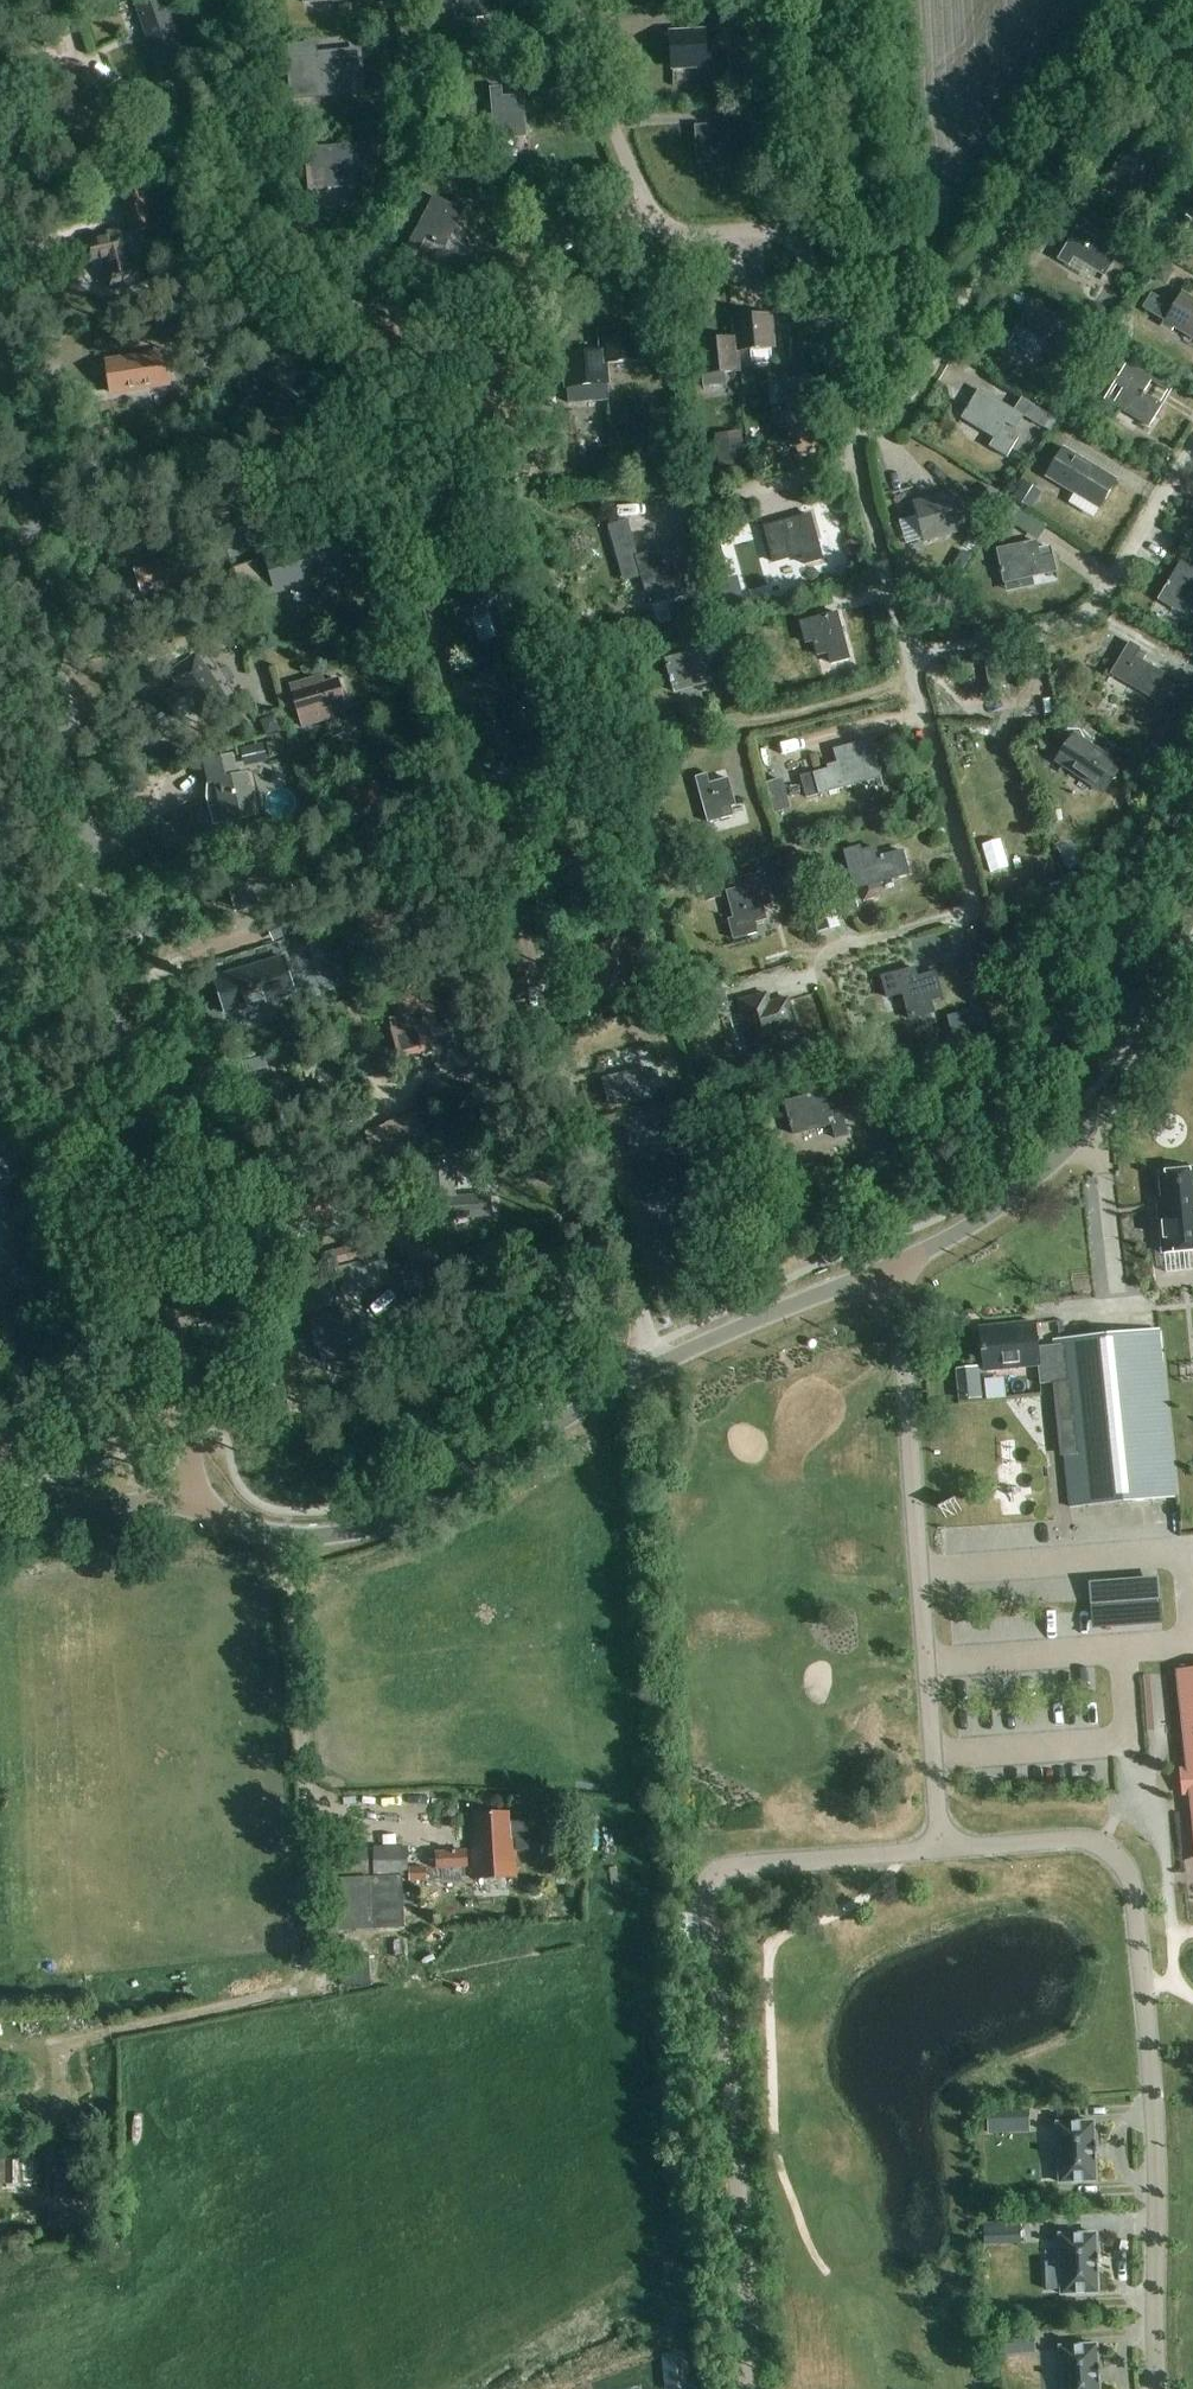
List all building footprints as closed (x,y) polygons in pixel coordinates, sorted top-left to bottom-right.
[(138,2),(150,37),(143,39),(149,57),(156,55),(165,81),(189,73),(164,0),(145,0),(138,2)] [(428,9),(453,7),(454,19),(463,19),(502,15),(501,0),(427,0),(428,9)] [(671,33),(673,69),(705,67),(704,40),(683,41),(682,32),(671,33)] [(358,53),(291,59),(293,82),(306,80),(307,94),(361,89),(360,75),(358,53)] [(729,73),(754,72),(753,55),(729,56),(729,73)] [(70,85),(78,96),(97,83),(89,72),(70,85)] [(122,82),(112,90),(131,118),(142,110),(122,82)] [(526,136),(525,122),(522,95),(502,97),(501,87),(490,88),(495,139),(526,136)] [(127,128),(105,96),(67,122),(81,142),(85,139),(93,151),(127,128)] [(455,112),(444,125),(460,139),(471,125),(455,112)] [(696,127),(698,162),(731,161),(729,134),(707,135),(707,126),(696,127)] [(356,144),(305,148),(308,190),(360,186),(358,162),(371,161),(369,143),(356,144)] [(1152,202),(1162,186),(1169,174),(1125,148),(1108,176),(1152,202)] [(120,192),(130,236),(154,231),(144,187),(120,192)] [(434,197),(412,242),(406,253),(416,259),(427,237),(446,247),(468,203),(456,197),(452,206),(434,197)] [(1077,228),(1058,259),(1057,261),(1069,268),(1071,265),(1087,274),(1090,270),(1104,278),(1119,253),(1077,228)] [(108,238),(84,244),(88,262),(107,258),(110,269),(105,270),(110,289),(147,280),(142,262),(128,265),(126,254),(120,230),(107,233),(108,238)] [(775,276),(755,278),(757,295),(776,293),(775,276)] [(1144,308),(1192,338),(1192,299),(1183,293),(1174,308),(1152,295),(1144,308)] [(1057,319),(1041,309),(1031,304),(1013,335),(1022,341),(1018,348),(1038,360),(1047,345),(1043,342),(1057,319)] [(1107,331),(1115,317),(1098,307),(1090,321),(1107,331)] [(772,360),(771,347),(774,347),(771,315),(733,319),(735,339),(736,338),(737,350),(738,350),(750,349),(752,362),(772,360)] [(604,363),(605,363),(642,360),(639,327),(601,331),(602,351),(603,351),(604,363)] [(736,338),(735,339),(699,342),(702,373),(725,371),(740,370),(738,350),(737,350),(736,338)] [(603,351),(602,351),(566,354),(569,386),(607,383),(605,363),(604,363),(603,351)] [(165,353),(135,358),(140,389),(169,384),(165,353)] [(140,389),(135,358),(106,363),(111,393),(140,389)] [(1143,394),(1152,379),(1127,364),(1115,384),(1123,388),(1114,404),(1149,426),(1162,405),(1143,394)] [(726,383),(725,371),(702,373),(703,385),(726,383)] [(250,396),(239,411),(258,425),(263,417),(293,438),(314,408),(282,387),(276,397),(265,389),(258,384),(250,396)] [(980,390),(963,418),(992,436),(987,445),(1006,457),(1019,437),(1003,428),(1006,423),(1016,428),(1023,416),(1044,429),(1050,419),(1054,422),(1057,416),(1053,414),(1051,416),(1022,398),(1014,411),(980,390)] [(1064,414),(1070,418),(1077,417),(1081,411),(1081,404),(1074,400),(1067,401),(1064,407),(1064,414)] [(718,467),(745,464),(742,439),(715,442),(718,467)] [(1063,447),(1045,476),(1099,509),(1117,480),(1063,447)] [(1023,480),(1012,499),(1026,507),(1037,488),(1023,480)] [(923,500),(912,503),(923,542),(933,539),(966,530),(956,491),(923,500)] [(570,498),(570,526),(628,526),(628,498),(570,498)] [(1012,501),(1003,516),(1015,524),(1025,510),(1012,501)] [(810,515),(785,522),(764,527),(774,563),(802,555),(805,564),(823,559),(810,515)] [(331,538),(276,553),(283,584),(297,580),(309,578),(311,584),(342,576),(331,538)] [(634,538),(615,543),(619,557),(638,552),(634,538)] [(705,544),(710,563),(724,559),(720,541),(705,544)] [(997,550),(1004,582),(1055,571),(1052,556),(1039,559),(1036,541),(997,550)] [(681,543),(636,556),(646,591),(651,606),(696,593),(692,578),(681,543)] [(142,591),(188,575),(179,548),(167,552),(169,558),(135,570),(142,591)] [(254,589),(263,586),(256,561),(246,564),(254,589)] [(1181,562),(1162,595),(1192,613),(1192,569),(1181,562)] [(517,623),(504,579),(487,584),(489,590),(466,596),(472,616),(491,611),(499,637),(514,633),(512,625),(517,623)] [(849,659),(837,612),(800,622),(806,642),(813,640),(817,655),(828,652),(831,663),(849,659)] [(791,626),(764,632),(770,655),(796,649),(791,626)] [(1148,653),(1139,648),(1130,642),(1112,674),(1150,696),(1164,673),(1143,661),(1148,653)] [(674,692),(712,682),(707,663),(719,660),(715,647),(666,660),(674,692)] [(182,687),(163,700),(176,719),(195,705),(202,715),(224,700),(195,658),(173,673),(182,687)] [(531,674),(510,679),(514,694),(535,689),(531,674)] [(319,677),(291,685),(303,726),(333,717),(329,706),(344,702),(338,679),(321,684),(319,677)] [(535,699),(499,709),(503,724),(508,723),(516,752),(548,743),(535,699)] [(274,715),(260,720),(265,735),(279,730),(274,715)] [(1097,733),(1074,718),(1063,735),(1065,737),(1064,742),(1067,744),(1054,762),(1104,795),(1124,766),(1090,743),(1097,733)] [(316,746),(322,758),(348,747),(362,744),(356,725),(341,729),(342,734),(316,746)] [(282,739),(267,742),(270,756),(285,753),(282,739)] [(815,778),(803,782),(807,797),(882,777),(871,739),(833,750),(838,768),(814,774),(815,778)] [(236,755),(204,763),(209,783),(215,781),(225,823),(260,814),(250,771),(240,774),(236,755)] [(733,815),(731,806),(736,805),(728,778),(708,784),(706,774),(695,777),(707,822),(733,815)] [(1152,799),(1163,785),(1149,775),(1139,789),(1152,799)] [(909,874),(903,851),(878,858),(875,848),(862,851),(861,847),(844,851),(848,867),(854,866),(860,887),(861,887),(864,900),(874,897),(873,893),(879,891),(876,882),(909,874)] [(286,871),(276,874),(273,863),(229,876),(238,908),(282,896),(279,885),(290,882),(286,871)] [(822,867),(814,869),(816,879),(825,877),(822,867)] [(737,889),(727,892),(735,919),(729,921),(734,940),(758,934),(755,922),(766,919),(763,907),(772,904),(763,873),(735,880),(737,889)] [(855,895),(838,899),(841,912),(858,908),(855,895)] [(291,912),(271,924),(281,940),(301,928),(291,912)] [(513,951),(497,954),(508,1002),(524,998),(513,951)] [(252,968),(216,979),(226,1012),(294,992),(284,958),(262,965),(252,968)] [(917,977),(915,968),(882,977),(887,997),(903,993),(910,1019),(934,1012),(931,1001),(942,998),(936,972),(917,977)] [(721,989),(706,994),(712,1012),(727,1007),(721,989)] [(442,998),(440,998),(419,1004),(416,992),(392,999),(397,1017),(388,1019),(398,1058),(430,1049),(429,1044),(454,1036),(442,998)] [(766,995),(755,998),(738,1003),(752,1051),(782,1043),(778,1030),(796,1025),(788,998),(769,1004),(766,995)] [(357,1001),(350,1002),(336,1005),(341,1031),(362,1027),(357,1001)] [(626,1053),(600,1059),(605,1078),(602,1079),(609,1109),(654,1097),(652,1090),(648,1073),(647,1068),(631,1072),(626,1053)] [(245,1074),(268,1068),(265,1056),(241,1062),(245,1074)] [(661,1070),(648,1073),(652,1090),(673,1085),(670,1074),(662,1075),(661,1070)] [(255,1088),(266,1127),(293,1120),(288,1100),(297,1097),(292,1079),(283,1082),(283,1080),(255,1088)] [(785,1102),(794,1135),(832,1124),(836,1138),(848,1135),(842,1116),(832,1119),(824,1091),(785,1102)] [(432,1143),(421,1110),(387,1122),(398,1155),(432,1143)] [(683,1113),(664,1117),(671,1152),(690,1148),(683,1113)] [(0,1271),(0,1308),(2,1306),(17,1293),(22,1299),(43,1281),(26,1261),(39,1250),(22,1230),(35,1219),(18,1199),(39,1181),(31,1171),(34,1168),(16,1147),(0,1161),(0,1194),(10,1205),(0,1214),(0,1220),(14,1236),(1,1248),(18,1267),(6,1278),(0,1271)] [(427,1203),(444,1202),(445,1220),(476,1218),(475,1195),(456,1196),(453,1157),(422,1159),(425,1191),(427,1191),(427,1203)] [(676,1161),(638,1170),(648,1212),(686,1204),(676,1161)] [(384,1167),(386,1174),(393,1171),(391,1165),(384,1167)] [(1156,1198),(1161,1252),(1164,1252),(1166,1271),(1192,1269),(1192,1256),(1192,1249),(1192,1170),(1184,1170),(1181,1165),(1166,1166),(1163,1172),(1159,1172),(1161,1197),(1156,1198)] [(421,1205),(419,1188),(399,1190),(400,1206),(421,1205)] [(360,1262),(334,1269),(342,1295),(367,1288),(360,1262)] [(330,1286),(305,1293),(310,1312),(308,1313),(317,1347),(319,1347),(322,1359),(347,1352),(344,1339),(346,1338),(338,1305),(335,1306),(330,1286)] [(1035,1322),(980,1328),(984,1370),(1037,1365),(1039,1385),(1058,1383),(1070,1506),(1175,1496),(1158,1330),(1053,1340),(1053,1345),(1037,1346),(1035,1322)] [(1177,1672),(1192,1809),(1192,1670),(1177,1672)] [(528,1849),(527,1830),(527,1822),(510,1823),(509,1813),(474,1815),(475,1841),(471,1841),(473,1880),(516,1878),(515,1849),(528,1849)] [(334,1850),(336,1879),(368,1877),(366,1848),(334,1850)] [(374,1877),(408,1877),(408,1848),(374,1848),(374,1877)] [(436,1853),(436,1871),(468,1870),(467,1851),(436,1853)] [(409,1868),(409,1882),(427,1882),(427,1867),(409,1868)] [(323,1936),(323,1946),(350,1947),(350,1937),(323,1936)] [(1002,2110),(987,2110),(988,2133),(1003,2132),(1002,2110)] [(1094,2122),(1057,2123),(1060,2183),(1096,2181),(1095,2161),(1097,2161),(1096,2142),(1095,2142),(1094,2122)] [(22,2184),(22,2158),(5,2158),(5,2184),(22,2184)] [(86,2197),(89,2170),(58,2166),(55,2194),(86,2197)] [(1020,2221),(1007,2221),(1008,2243),(1020,2242),(1020,2221)] [(1097,2253),(1096,2233),(1060,2235),(1062,2294),(1098,2293),(1097,2273),(1098,2273),(1098,2253),(1097,2253)] [(1041,2314),(1061,2294),(1035,2268),(1045,2258),(1028,2240),(1007,2260),(1022,2275),(1013,2285),(1041,2314)] [(1010,2332),(996,2333),(998,2354),(1012,2353),(1010,2332)] [(1096,2344),(1060,2347),(1063,2388),(1099,2388),(1099,2383),(1100,2383),(1099,2364),(1098,2364),(1096,2344)] [(688,2374),(669,2376),(670,2388),(680,2388),(689,2388),(688,2374)]
